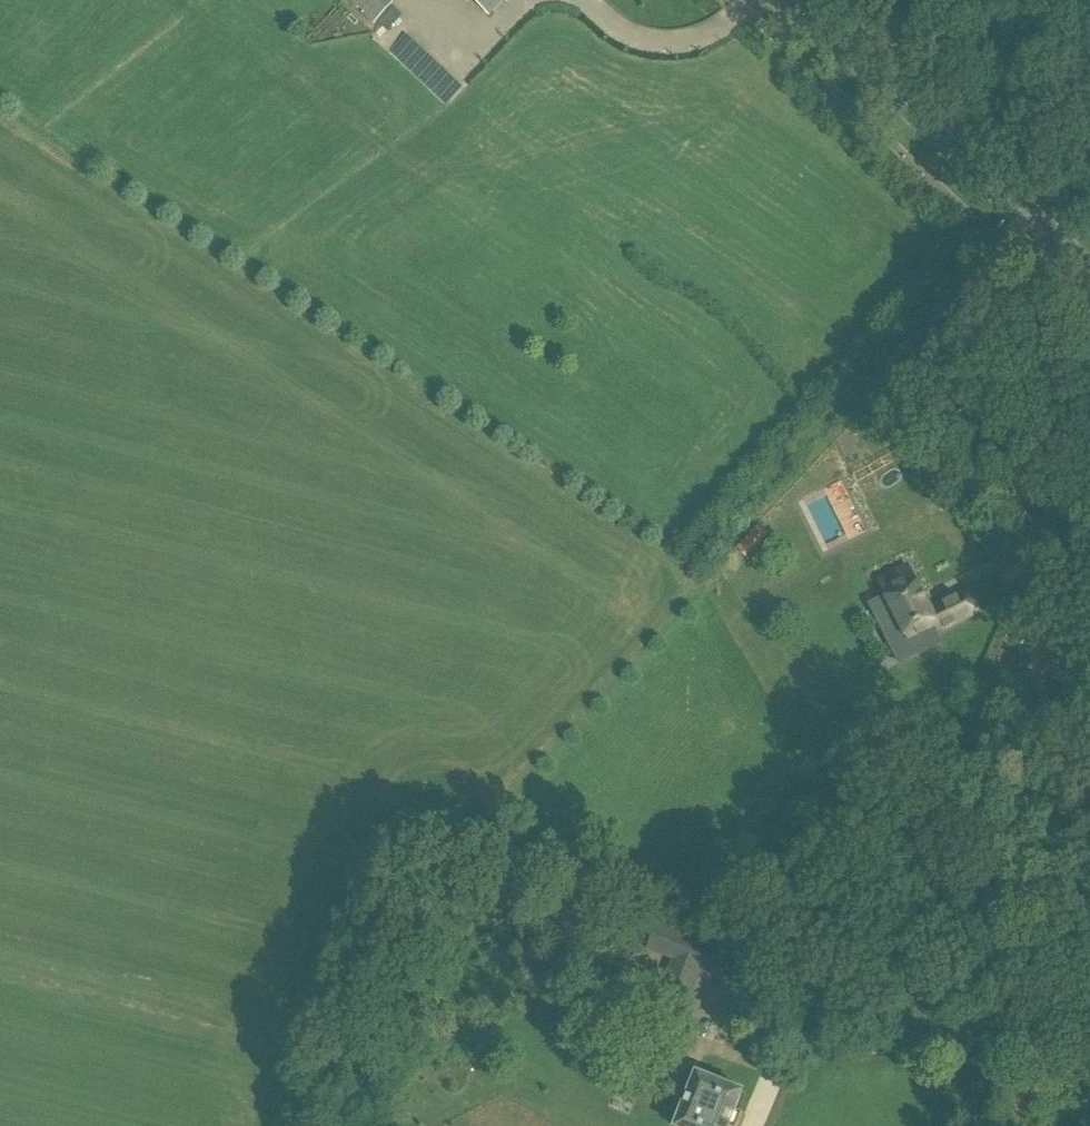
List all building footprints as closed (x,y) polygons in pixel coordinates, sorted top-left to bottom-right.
[(357,8),(375,23),(394,2),(391,0),(349,0),(357,8)] [(487,16),(502,0),(470,0),(487,16)] [(736,548),(746,557),(756,545),(747,536),(736,548)] [(1002,571),(1019,604),(1051,588),(1035,555),(1002,571)] [(930,610),(910,568),(900,573),(908,589),(889,598),(906,634),(933,621),(939,632),(980,611),(969,590),(930,610)] [(1035,647),(1026,651),(1040,680),(1048,676),(1052,683),(1080,670),(1059,625),(1031,639),(1035,647)] [(711,977),(723,947),(657,921),(645,950),(671,960),(656,998),(685,1010),(700,973),(711,977)] [(743,1092),(697,1073),(682,1068),(674,1088),(689,1094),(676,1125),(729,1125),(743,1092)]
